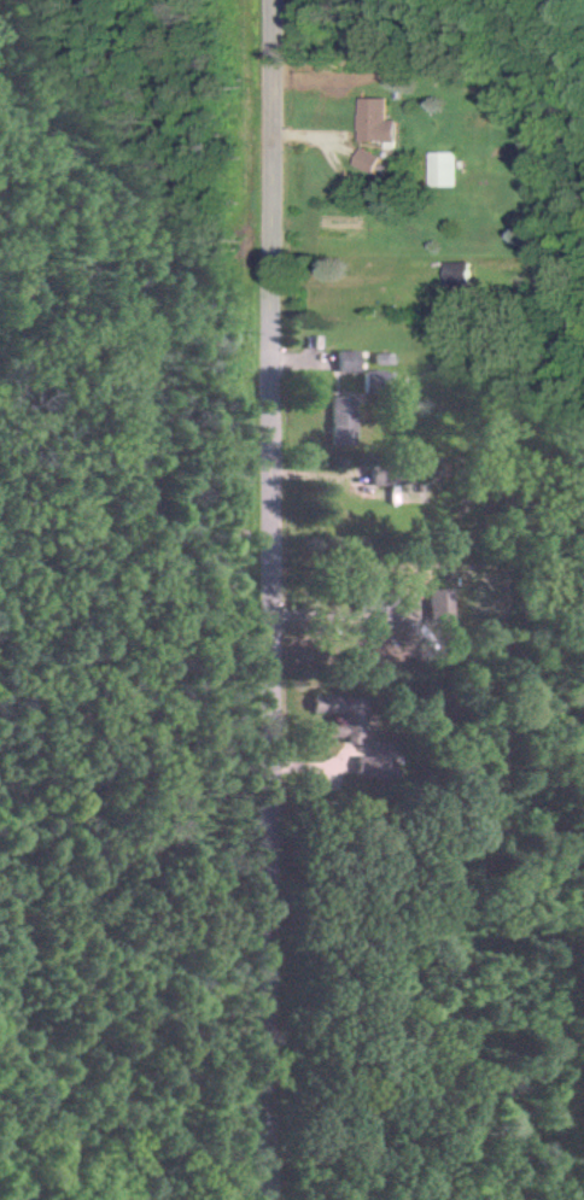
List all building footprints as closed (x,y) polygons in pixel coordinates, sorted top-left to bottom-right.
[(384,122),(385,100),(357,99),(356,142),(394,143),(395,122),(384,122)] [(378,157),(357,150),(352,168),(373,174),(378,157)] [(452,154),(428,154),(427,187),(452,187),(452,154)] [(466,263),(443,264),(444,284),(467,283),(466,263)] [(358,350),(336,351),(337,373),(358,372),(358,350)] [(331,447),(354,446),(353,398),(330,398),(331,447)] [(428,589),(427,625),(449,626),(450,590),(428,589)] [(395,760),(353,761),(354,779),(396,779),(395,760)]
